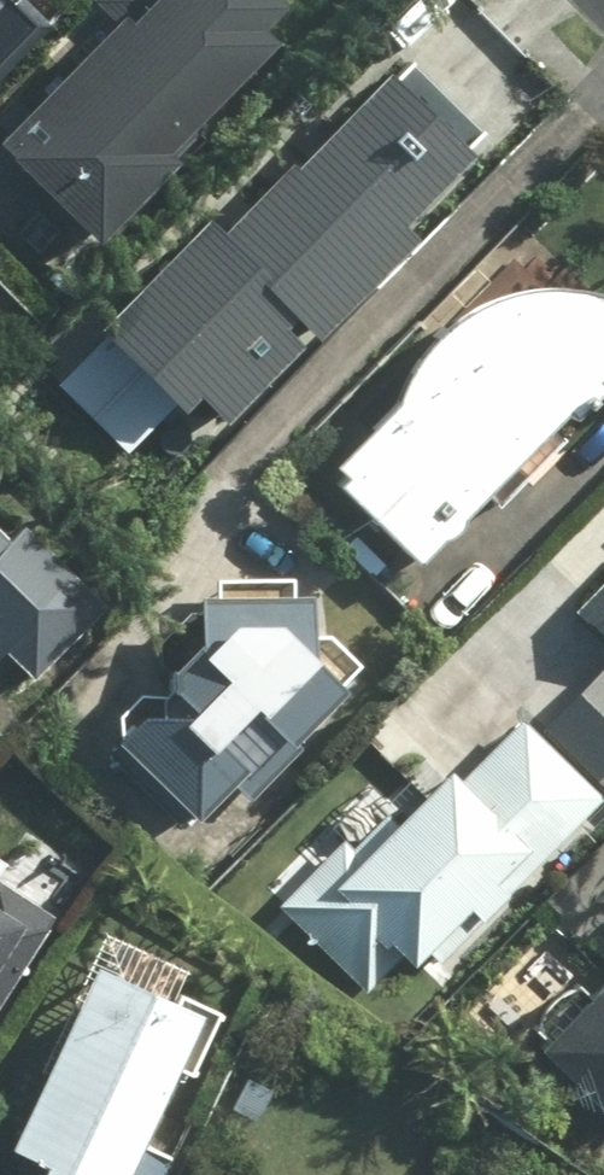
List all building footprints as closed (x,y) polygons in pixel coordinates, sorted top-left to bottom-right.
[(10,133),(114,235),(195,152),(184,141),(295,28),(282,15),(296,0),(107,0),(124,17),(10,133)] [(223,207),(112,320),(198,404),(213,388),(241,415),(428,224),(418,214),(492,139),(408,58),(311,157),(307,153),(239,222),(223,207)] [(371,477),(358,490),(426,558),(603,379),(603,278),(561,275),(513,286),(469,311),(436,347),(414,391),(349,456),(371,477)] [(44,672),(118,598),(34,516),(23,527),(9,514),(0,522),(0,664),(18,646),(44,672)] [(582,603),(603,625),(603,580),(582,603)] [(208,622),(108,714),(193,806),(235,768),(247,782),(353,685),(314,644),(310,582),(206,590),(208,622)] [(287,902),(374,990),(415,950),(437,972),(603,807),(603,781),(535,711),(473,772),(465,763),(406,821),(394,809),(360,843),(354,836),(287,902)] [(63,914),(4,877),(0,882),(0,1013),(63,914)] [(111,956),(27,1139),(58,1154),(49,1173),(53,1174),(138,1174),(217,1004),(111,956)] [(549,1039),(603,1092),(603,982),(549,1039)]
